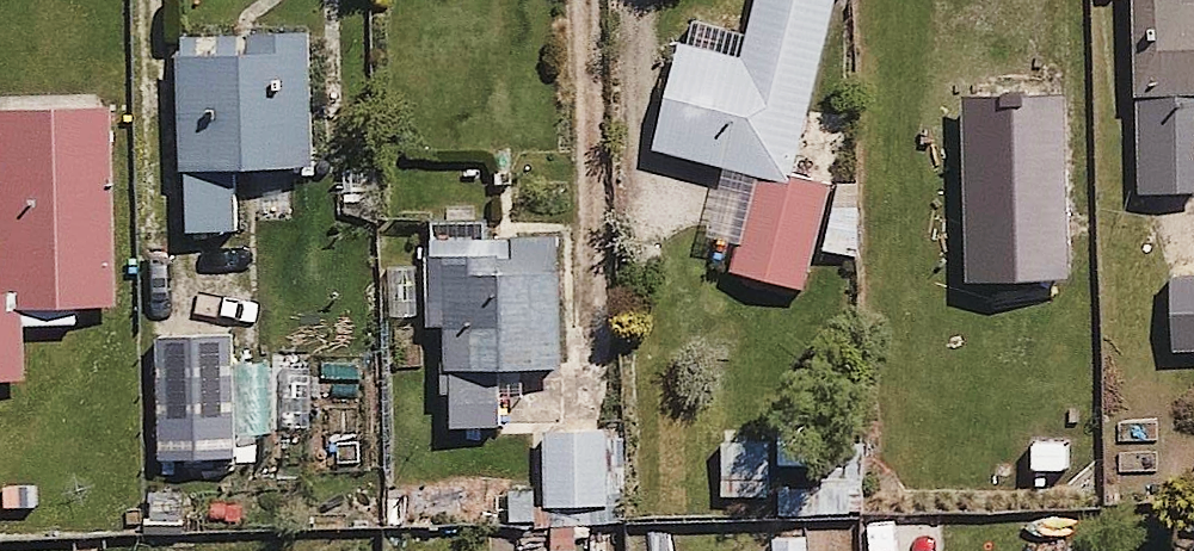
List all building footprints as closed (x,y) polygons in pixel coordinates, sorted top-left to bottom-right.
[(839,0),(759,0),(746,55),(684,41),(658,149),(754,172),(730,271),(815,291),(840,181),(799,171),(839,0)] [(1193,189),(1193,0),(1143,0),(1145,190),(1193,189)] [(321,34),(188,36),(190,235),(244,235),(244,166),(322,165),(321,34)] [(0,101),(0,266),(1,295),(0,295),(0,377),(32,376),(31,328),(85,326),(84,308),(127,306),(120,97),(0,101)] [(491,218),(430,220),(432,327),(450,327),(452,424),(514,422),(513,369),(571,368),(568,253),(515,255),(514,235),(491,236),(491,218)] [(1176,273),(1181,355),(1193,355),(1193,272),(1176,273)] [(198,309),(150,309),(150,377),(199,376),(198,309)] [(212,391),(163,392),(164,449),(213,448),(212,391)] [(610,423),(549,427),(554,505),(615,501),(610,423)] [(779,437),(718,438),(720,500),(781,499),(779,437)] [(774,530),(774,550),(810,550),(810,529),(774,530)]
